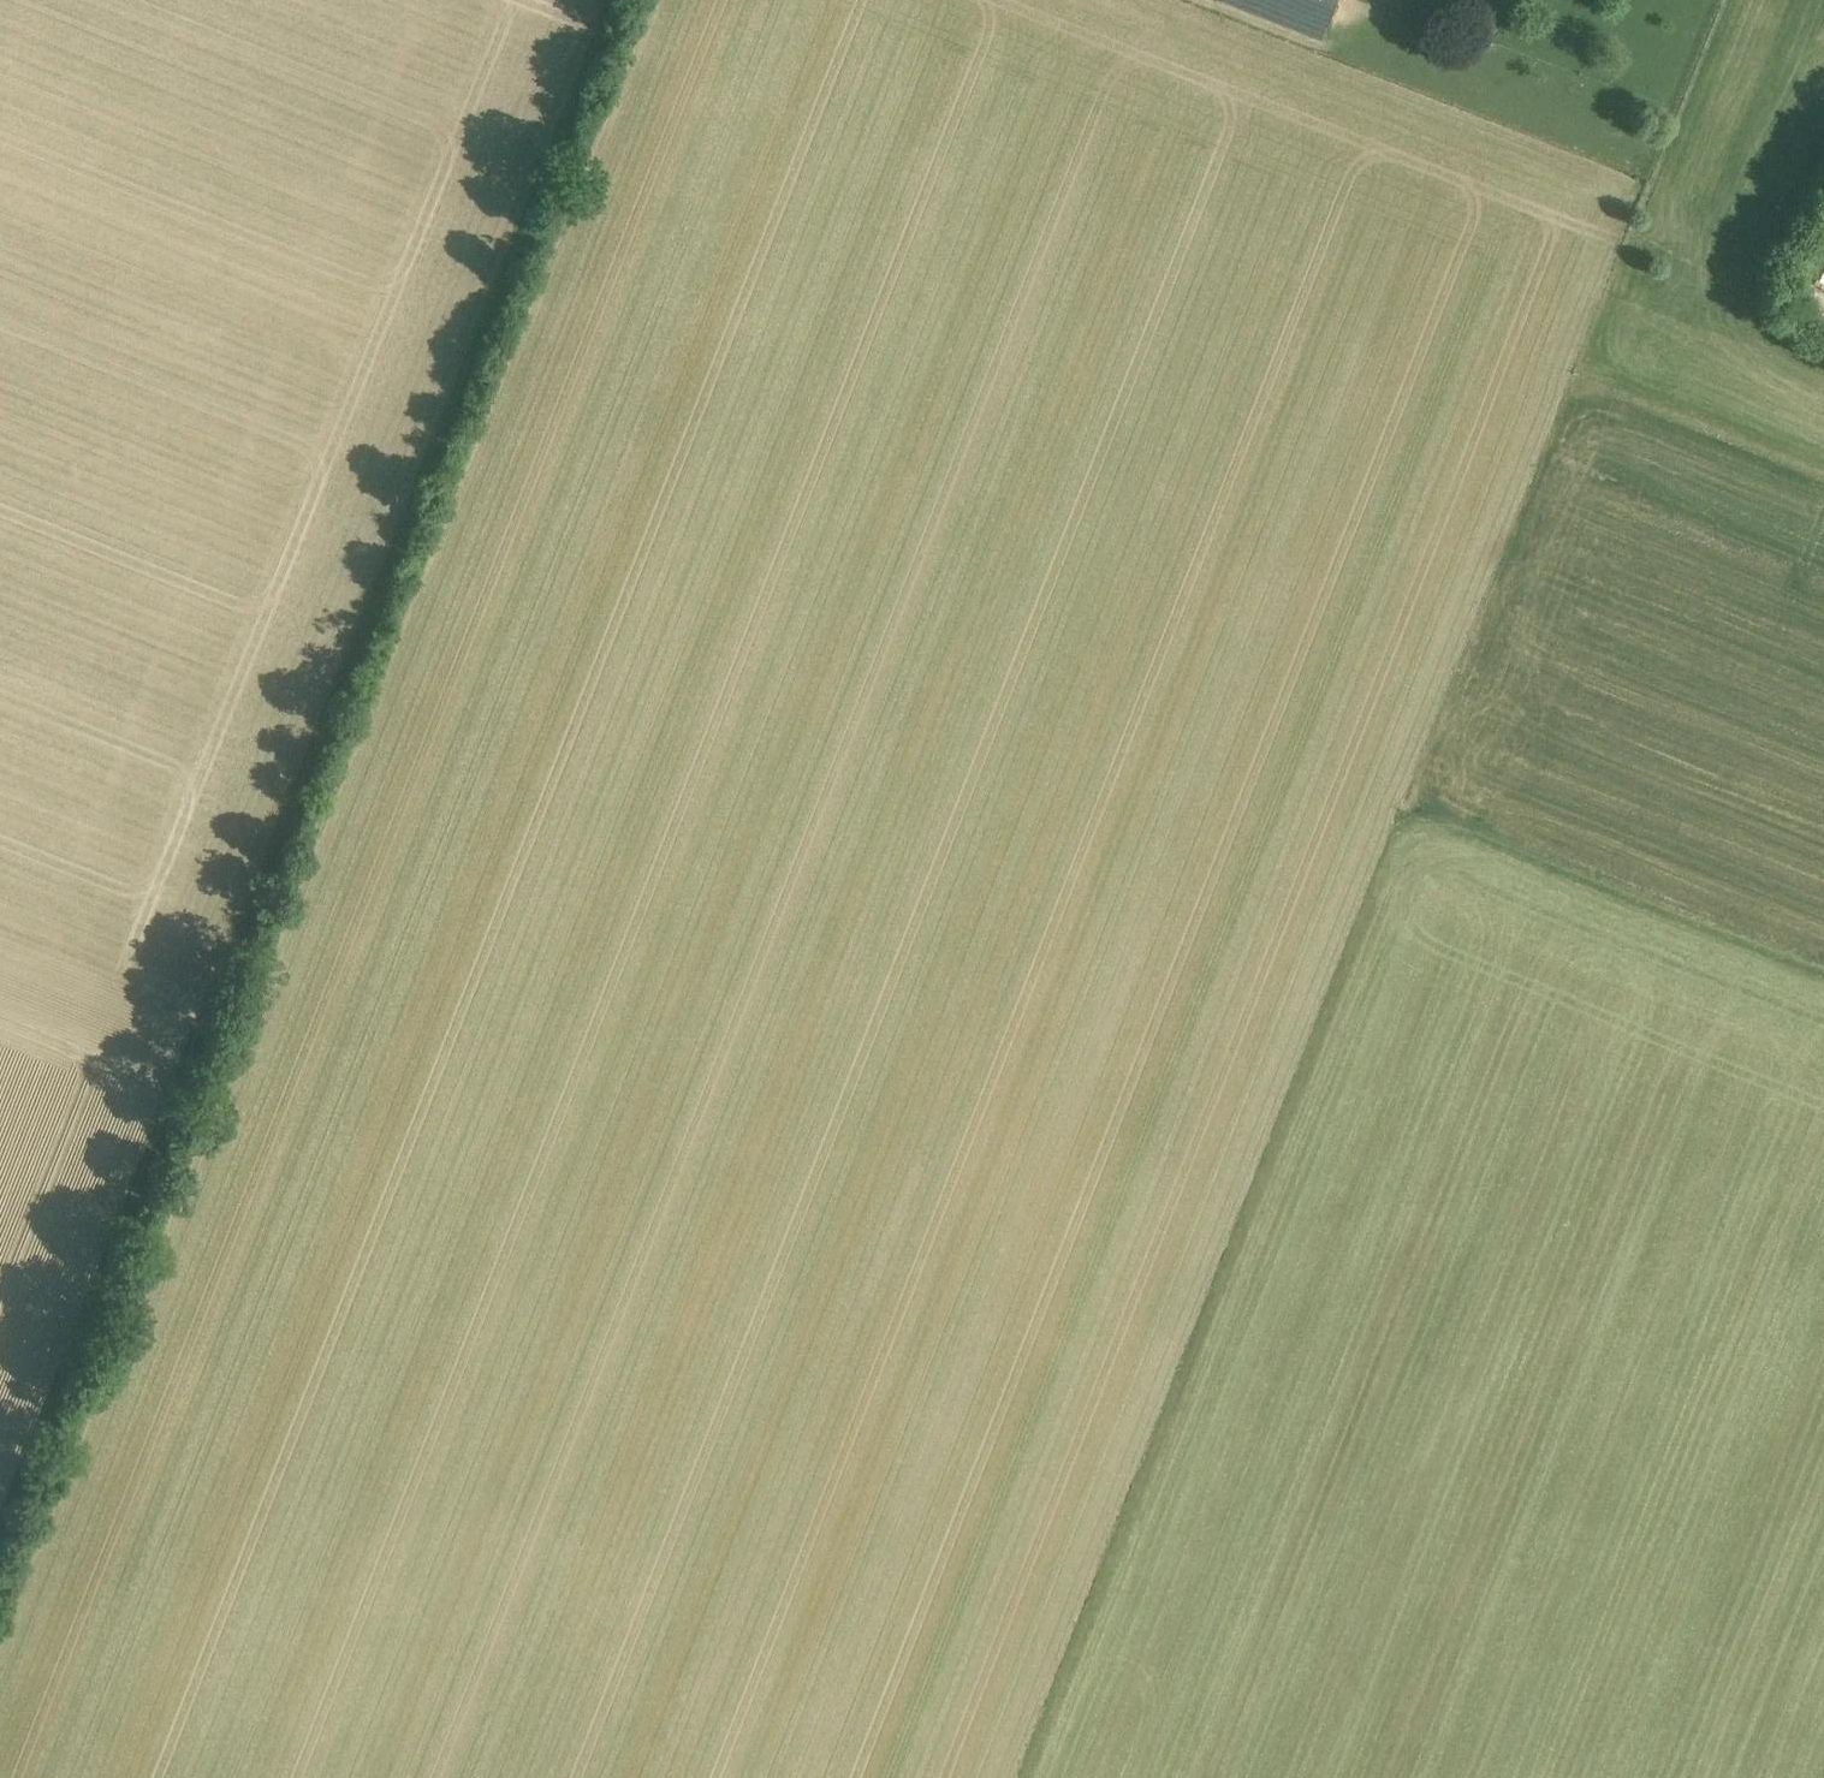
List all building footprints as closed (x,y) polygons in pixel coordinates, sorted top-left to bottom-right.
[(1305,14),(1310,0),(1269,0),(1305,14)] [(1305,14),(1331,24),(1340,0),(1310,0),(1305,14)]
